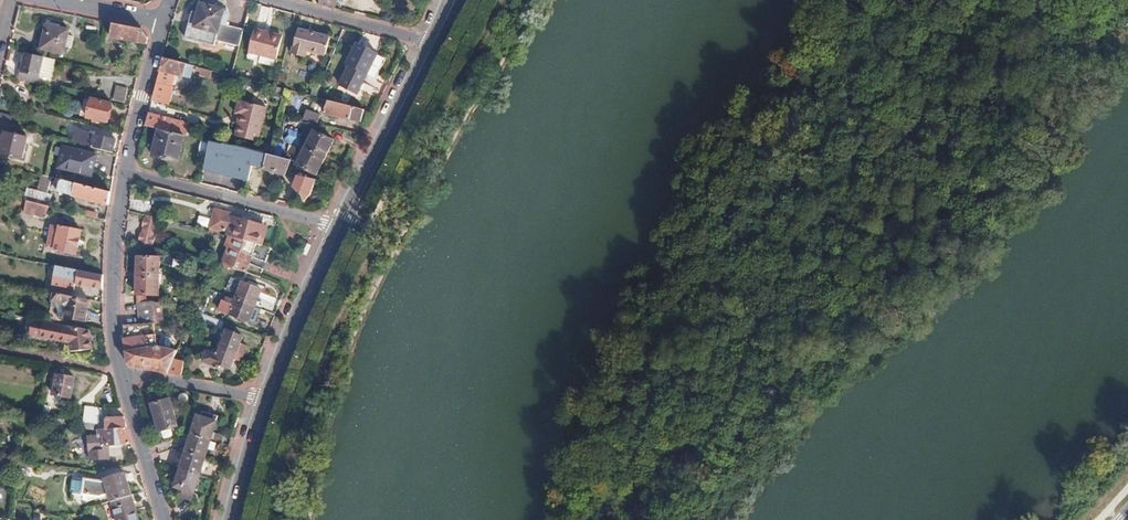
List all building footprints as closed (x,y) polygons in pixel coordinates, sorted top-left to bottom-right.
[(240,46),(244,30),(227,27),(230,16),(225,11),(225,9),(202,3),(198,13),(194,11),(186,38),(215,46),(217,41),(240,46)] [(141,29),(112,24),(111,37),(146,44),(148,37),(141,29)] [(45,25),(41,49),(63,54),(69,30),(45,25)] [(277,59),(282,39),(265,34),(266,30),(256,28),(249,52),(277,59)] [(300,29),(293,54),(306,57),(307,51),(326,56),(330,37),(300,29)] [(265,34),(282,39),(283,35),(266,30),(265,34)] [(349,65),(339,85),(356,94),(377,54),(357,44),(346,64),(349,65)] [(44,57),(24,52),(17,80),(38,84),(39,76),(44,57)] [(55,59),(44,57),(39,76),(50,79),(55,59)] [(186,63),(163,58),(159,71),(175,75),(183,77),(186,63)] [(194,66),(186,63),(183,77),(191,79),(194,66)] [(159,71),(156,83),(172,88),(175,75),(159,71)] [(151,102),(158,103),(168,105),(172,88),(156,83),(151,102)] [(114,101),(126,102),(128,87),(116,85),(114,101)] [(91,99),(87,117),(107,122),(111,104),(91,99)] [(240,114),(235,136),(258,142),(266,108),(238,100),(235,113),(240,114)] [(360,122),(364,109),(327,100),(323,113),(336,116),(335,119),(340,120),(340,117),(360,122)] [(304,119),(318,123),(320,115),(309,112),(309,113),(305,113),(304,119)] [(149,114),(146,126),(158,129),(184,135),(186,136),(189,123),(149,114)] [(184,135),(158,129),(151,155),(176,162),(184,135)] [(313,131),(297,164),(316,174),(333,141),(313,131)] [(74,132),(72,142),(112,152),(114,140),(74,132)] [(0,152),(0,155),(23,160),(27,139),(4,133),(0,152)] [(253,167),(285,175),(289,161),(272,157),(209,141),(202,170),(249,181),(253,167)] [(63,148),(58,169),(90,177),(95,156),(63,148)] [(45,177),(42,176),(36,204),(45,206),(51,178),(45,177)] [(310,193),(315,182),(298,176),(293,188),(299,193),(305,201),(310,193)] [(109,204),(111,192),(60,180),(57,193),(109,204)] [(45,206),(36,204),(27,202),(26,206),(24,213),(46,219),(49,207),(45,206)] [(74,214),(97,220),(98,215),(74,209),(74,214)] [(215,210),(210,232),(229,237),(256,245),(261,233),(265,234),(266,229),(261,226),(261,225),(251,223),(243,220),(244,217),(215,210)] [(140,242),(140,244),(151,247),(152,244),(154,245),(156,236),(154,235),(154,230),(158,231),(160,222),(158,221),(158,218),(150,215),(148,225),(141,224),(141,226),(144,227),(143,232),(139,231),(136,241),(140,242)] [(143,216),(141,224),(148,225),(150,215),(147,215),(147,217),(143,216)] [(200,215),(198,224),(209,226),(211,217),(200,215)] [(54,249),(54,250),(77,254),(81,231),(59,226),(58,228),(51,227),(47,247),(54,249)] [(222,265),(246,272),(256,245),(229,237),(226,245),(229,246),(222,265)] [(138,256),(137,294),(159,294),(160,257),(138,256)] [(104,275),(51,264),(50,269),(56,270),(55,274),(78,279),(77,283),(103,289),(104,275)] [(236,299),(254,306),(262,288),(242,282),(236,299)] [(91,300),(55,292),(54,300),(63,302),(69,305),(66,318),(86,321),(91,300)] [(231,312),(250,320),(254,306),(236,299),(231,312)] [(138,303),(140,323),(145,323),(155,322),(153,300),(138,303)] [(161,302),(153,300),(155,322),(164,322),(161,302)] [(255,322),(261,308),(254,306),(250,320),(255,322)] [(221,328),(223,322),(201,314),(199,320),(221,328)] [(92,349),(90,331),(33,319),(30,334),(70,341),(71,351),(92,349)] [(135,366),(169,373),(174,359),(179,346),(156,342),(157,346),(148,348),(145,323),(140,323),(123,324),(125,350),(128,363),(135,366)] [(236,352),(241,341),(242,336),(226,330),(220,346),(236,352)] [(236,352),(242,355),(247,343),(241,341),(236,352)] [(230,367),(235,356),(236,352),(220,346),(215,361),(230,367)] [(174,359),(169,373),(182,375),(185,360),(174,359)] [(56,374),(53,394),(71,398),(75,377),(56,374)] [(160,430),(179,424),(171,398),(152,404),(160,430)] [(192,434),(210,440),(217,414),(206,411),(204,416),(198,414),(192,434)] [(128,428),(124,417),(105,419),(106,424),(103,424),(103,429),(128,428)] [(99,424),(80,422),(79,427),(99,430),(99,424)] [(110,445),(132,444),(128,428),(103,429),(99,430),(100,436),(91,436),(93,460),(111,458),(110,445)] [(186,452),(205,457),(210,440),(192,434),(186,452)] [(181,469),(200,474),(205,457),(186,452),(181,469)] [(194,492),(200,474),(181,469),(176,486),(183,489),(194,492)] [(110,502),(131,495),(125,473),(104,479),(105,482),(85,479),(83,494),(99,497),(108,494),(110,502)] [(83,494),(85,479),(76,478),(74,480),(72,491),(74,493),(83,494)] [(192,501),(194,492),(183,489),(180,497),(192,501)] [(131,495),(110,502),(116,519),(138,519),(131,495)]
